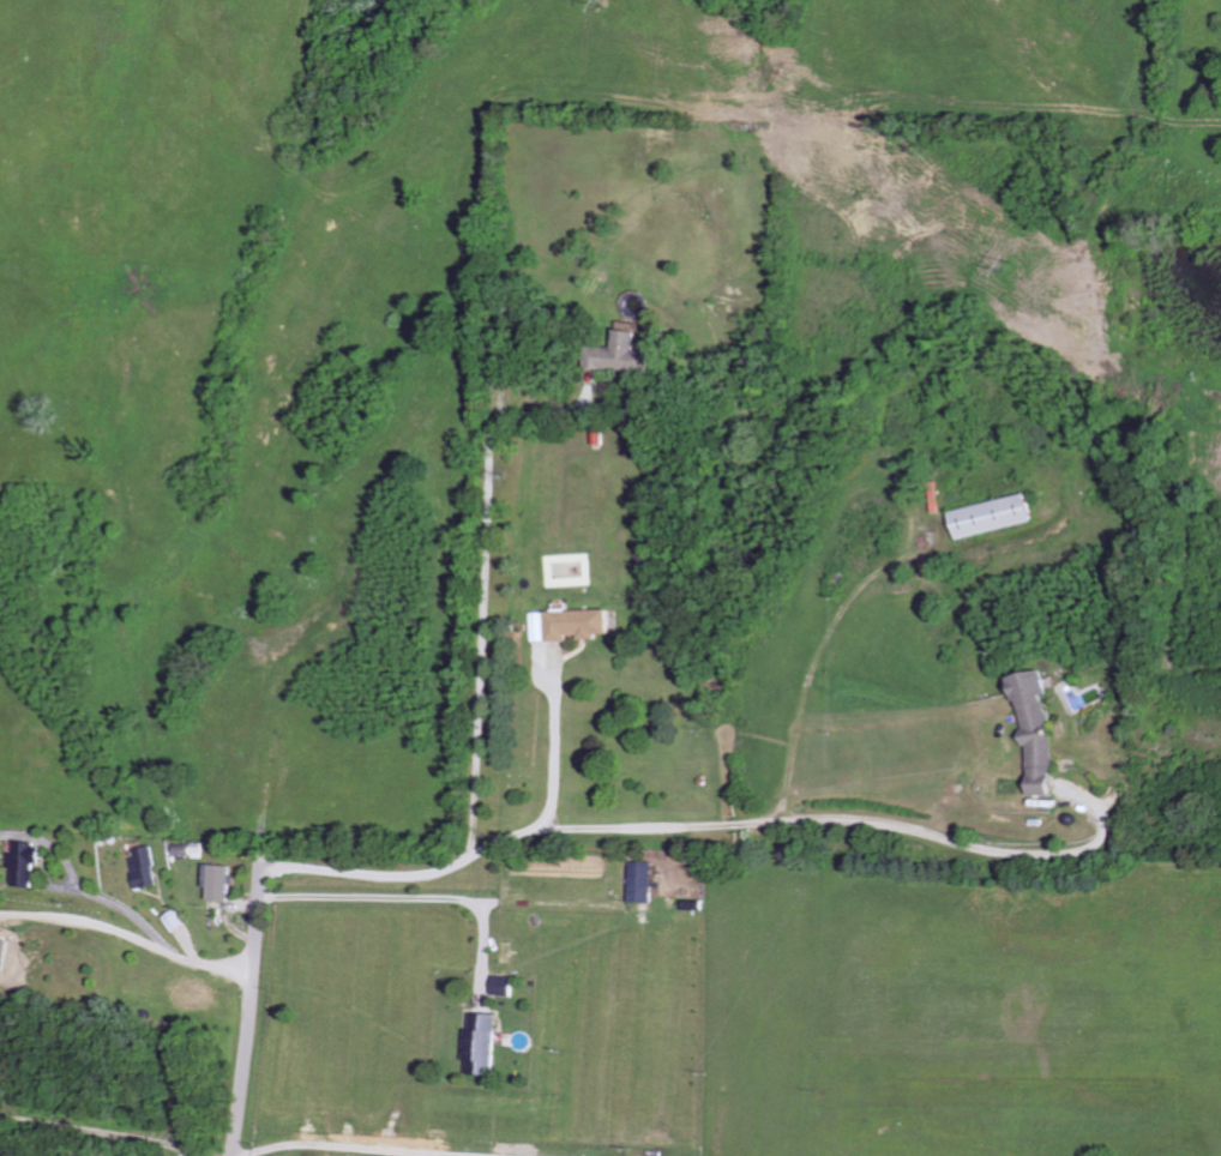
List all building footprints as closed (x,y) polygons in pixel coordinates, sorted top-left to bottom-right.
[(599,367),(653,376),(657,353),(641,350),(644,331),(636,330),(637,327),(623,324),(619,348),(603,345),(599,367)] [(959,538),(1036,525),(1031,495),(954,509),(959,538)] [(552,642),(574,641),(573,639),(603,637),(603,635),(616,634),(616,609),(551,612),(552,642)] [(551,641),(550,612),(535,612),(536,641),(551,641)] [(1055,795),(1051,673),(1025,674),(1029,796),(1055,795)] [(32,889),(35,864),(43,865),(45,845),(17,841),(14,859),(12,859),(9,885),(32,889)] [(193,845),(176,845),(177,856),(193,856),(193,845)] [(129,850),(136,889),(160,884),(153,846),(129,850)] [(653,903),(654,863),(632,863),(631,903),(653,903)] [(206,889),(211,889),(210,901),(233,902),(234,866),(207,865),(206,889)] [(162,918),(172,933),(186,925),(176,909),(162,918)] [(491,995),(512,997),(513,977),(492,976),(491,995)] [(468,1074),(495,1075),(496,1014),(467,1014),(467,1063),(468,1063),(468,1074)]
